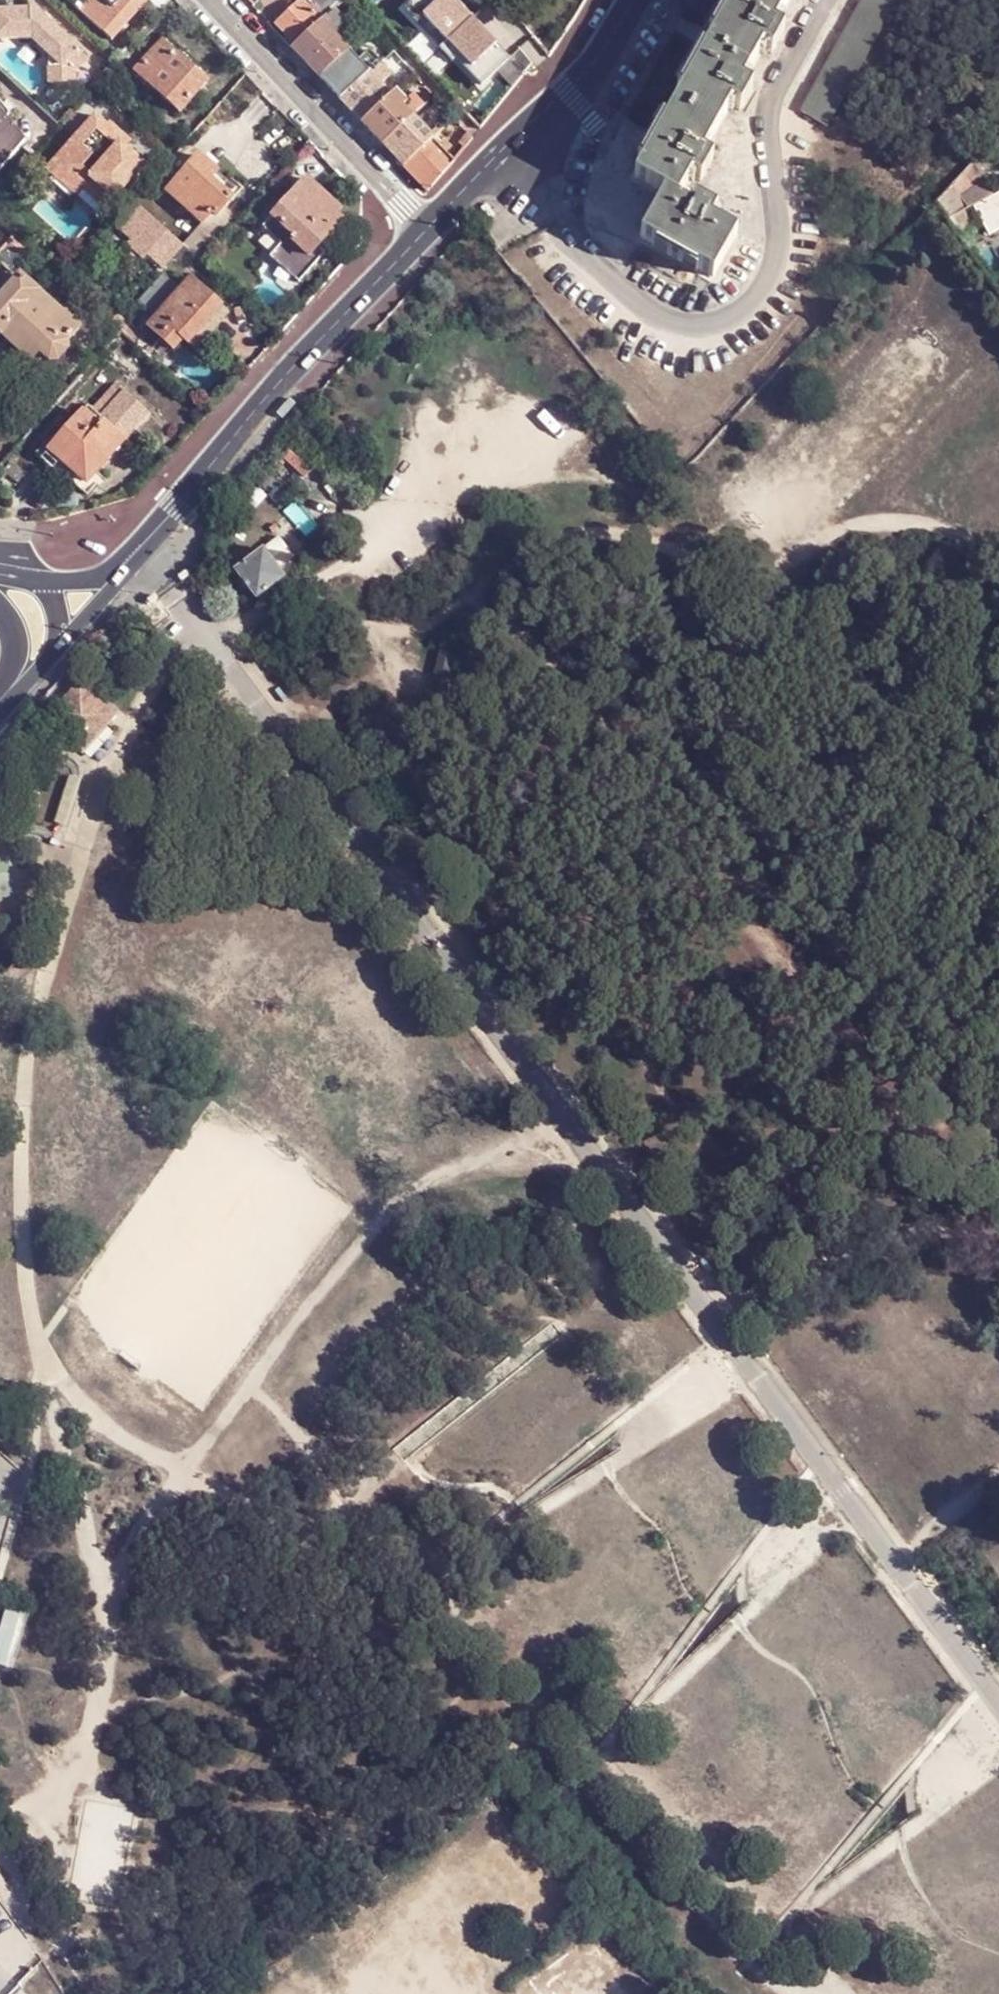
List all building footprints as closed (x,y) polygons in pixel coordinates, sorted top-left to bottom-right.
[(112,41),(149,1),(147,0),(66,0),(112,41)] [(320,22),(301,2),(299,0),(275,23),(296,45),(320,22)] [(343,1),(342,0),(303,0),(301,2),(320,22),(326,16),(343,1)] [(405,10),(453,62),(457,59),(482,86),(511,59),(455,0),(416,0),(405,10)] [(735,237),(710,222),(715,214),(693,201),(687,210),(675,203),(689,178),(699,184),(711,161),(702,155),(729,107),(739,112),(751,90),(742,84),(760,50),(770,56),(783,32),(773,27),(788,0),(732,0),(728,8),(726,6),(716,23),(718,24),(696,65),(694,64),(685,80),(687,81),(656,136),(655,135),(645,150),(648,152),(632,180),(662,196),(638,239),(665,255),(665,257),(681,266),(682,263),(711,279),(735,237)] [(800,115),(826,129),(898,0),(863,0),(800,115)] [(62,69),(67,65),(74,72),(87,59),(33,8),(30,11),(0,12),(0,42),(31,40),(60,67),(62,69)] [(320,22),(341,43),(347,37),(341,30),(347,25),(335,12),(328,19),(326,16),(320,22)] [(532,36),(536,31),(528,21),(523,25),(532,36)] [(318,77),(347,50),(341,43),(320,22),(296,45),(291,49),(318,77)] [(163,45),(199,76),(203,72),(168,40),(163,45)] [(207,84),(199,76),(163,45),(136,75),(179,114),(207,84)] [(362,65),(347,50),(318,77),(340,100),(369,73),(362,65)] [(369,58),(362,65),(369,73),(371,75),(377,68),(376,66),(369,58)] [(67,65),(62,69),(60,67),(48,68),(49,84),(74,83),(74,72),(67,65)] [(379,66),(377,68),(371,75),(377,82),(385,74),(379,66)] [(369,73),(340,100),(361,122),(390,95),(377,82),(371,75),(369,73)] [(393,92),(390,95),(404,110),(408,107),(393,92)] [(361,122),(383,145),(411,117),(404,110),(390,95),(361,122)] [(404,110),(411,117),(416,114),(413,111),(418,106),(413,101),(408,107),(404,110)] [(25,142),(0,113),(0,170),(25,142)] [(90,121),(143,170),(145,168),(125,150),(112,138),(118,131),(109,123),(106,127),(94,116),(90,121)] [(383,145),(403,166),(432,139),(411,117),(383,145)] [(105,212),(143,170),(90,121),(45,172),(75,198),(81,190),(105,212)] [(456,123),(445,134),(461,151),(472,140),(456,123)] [(112,138),(125,150),(131,143),(118,131),(112,138)] [(427,191),(454,161),(432,139),(403,166),(427,191)] [(198,157),(184,145),(172,158),(170,161),(184,173),(198,157)] [(224,180),(198,157),(184,173),(168,191),(203,223),(213,214),(234,190),(224,180)] [(973,163),(936,201),(950,218),(994,194),(973,163)] [(234,190),(213,214),(217,217),(231,201),(233,202),(243,190),(227,176),(224,180),(234,190)] [(305,180),(273,218),(262,230),(281,248),(270,261),(299,287),(327,257),(318,250),(341,223),(335,217),(339,211),(305,180)] [(134,244),(154,222),(132,203),(112,225),(134,244)] [(28,249),(14,236),(0,252),(0,265),(7,272),(28,249)] [(32,360),(40,351),(50,361),(58,360),(67,349),(67,343),(79,329),(70,321),(60,312),(20,276),(0,298),(0,332),(32,360)] [(193,352),(208,335),(226,314),(190,282),(147,329),(172,352),(181,341),(193,352)] [(64,307),(60,312),(70,321),(74,315),(64,307)] [(213,340),(208,335),(193,352),(198,357),(213,340)] [(40,351),(32,360),(42,370),(50,361),(40,351)] [(102,417),(124,391),(113,380),(96,399),(99,403),(94,409),(89,405),(87,408),(84,411),(101,426),(104,422),(106,420),(102,417)] [(149,412),(124,391),(102,417),(106,420),(104,422),(124,441),(149,412)] [(124,441),(104,422),(101,426),(84,411),(87,408),(76,399),(68,408),(79,418),(60,439),(51,449),(88,483),(98,471),(124,441)] [(291,426),(282,437),(302,454),(312,443),(291,426)] [(51,449),(60,439),(54,434),(36,454),(63,478),(65,475),(82,489),(88,483),(51,449)] [(104,477),(98,471),(88,483),(82,489),(89,495),(104,477)] [(256,600),(284,578),(264,551),(235,571),(256,600)] [(111,709),(74,676),(40,713),(77,746),(111,709)] [(82,777),(69,773),(54,821),(66,826),(82,777)] [(27,1612),(6,1606),(0,1628),(0,1664),(11,1668),(27,1612)]
